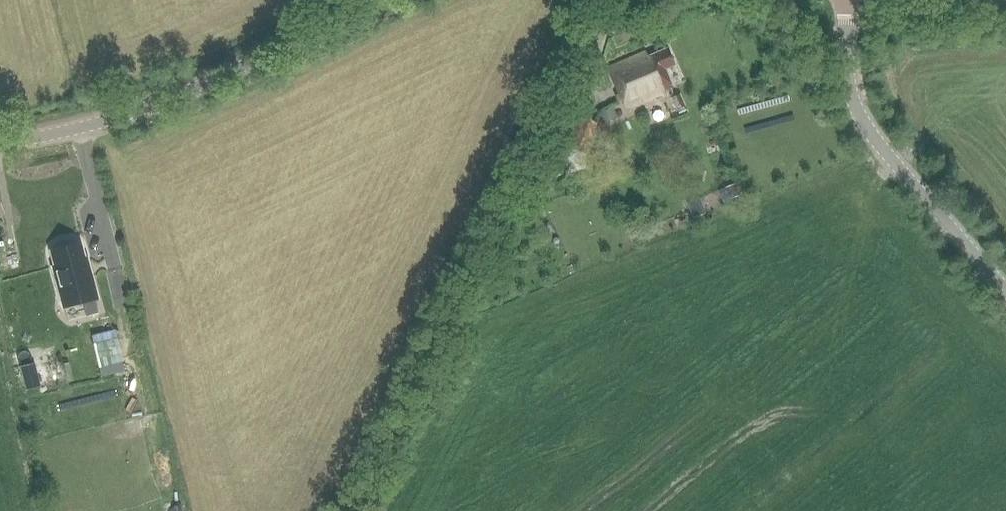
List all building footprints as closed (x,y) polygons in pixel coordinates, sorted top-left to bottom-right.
[(615,48),(632,41),(627,31),(611,39),(615,48)] [(665,69),(674,65),(667,48),(647,57),(645,52),(608,69),(626,109),(662,92),(661,91),(672,86),(665,69)] [(680,93),(670,97),(675,109),(685,105),(680,93)] [(618,118),(613,107),(600,112),(605,123),(618,118)] [(598,123),(579,116),(569,144),(587,151),(598,123)] [(705,212),(699,198),(687,203),(693,217),(705,212)] [(79,243),(51,250),(55,266),(53,267),(64,308),(82,303),(86,316),(98,313),(95,300),(97,299),(86,258),(83,258),(79,243)] [(95,334),(105,376),(130,371),(120,328),(95,334)] [(42,386),(41,365),(28,366),(29,387),(42,386)]
